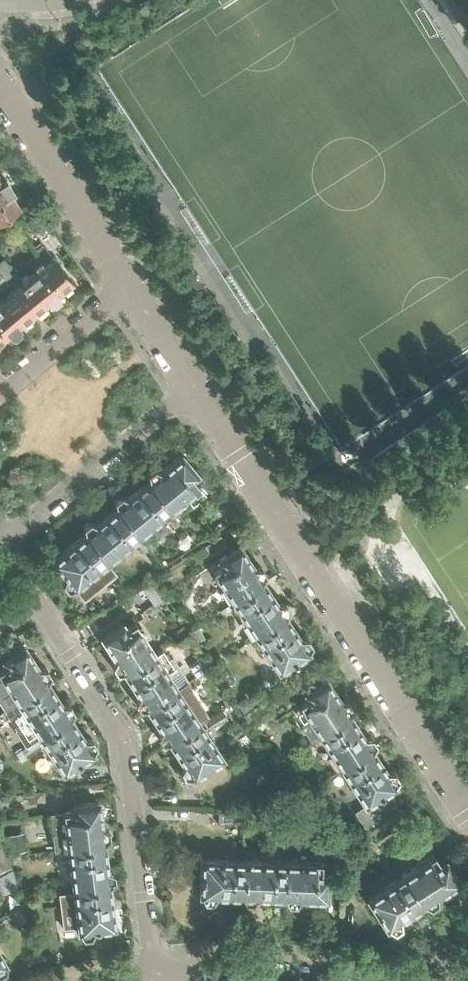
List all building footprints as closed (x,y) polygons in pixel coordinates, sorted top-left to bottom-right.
[(10,192),(13,190),(6,179),(3,181),(0,177),(0,220),(20,208),(10,192)] [(73,282),(63,270),(52,257),(42,244),(35,250),(47,264),(40,270),(52,285),(59,294),(73,282)] [(52,285),(40,270),(25,283),(5,257),(0,261),(0,270),(16,290),(15,291),(35,314),(49,302),(53,303),(59,298),(59,294),(52,285)] [(4,276),(0,279),(0,286),(4,291),(11,285),(4,276)] [(31,317),(35,314),(15,291),(0,304),(0,342),(9,335),(13,335),(19,330),(19,326),(31,317)] [(205,495),(192,478),(197,474),(181,455),(163,470),(162,469),(160,471),(154,468),(148,474),(149,480),(146,482),(147,483),(169,510),(171,512),(186,499),(192,506),(205,495)] [(155,522),(169,510),(147,483),(128,499),(127,498),(121,496),(114,501),(116,507),(115,508),(116,509),(138,535),(140,537),(156,524),(155,522)] [(122,549),(138,535),(116,509),(97,525),(96,524),(95,524),(89,522),(83,527),(84,533),(84,534),(85,535),(106,561),(108,563),(123,551),(122,549)] [(180,523),(174,516),(169,520),(175,527),(180,523)] [(89,574),(106,561),(85,535),(65,551),(64,550),(52,560),(65,576),(64,577),(65,578),(62,584),(67,590),(74,589),(75,590),(91,576),(89,574)] [(149,549),(144,542),(139,546),(144,553),(149,549)] [(263,580),(266,574),(262,567),(255,568),(253,565),(252,566),(240,546),(220,559),(218,557),(215,559),(216,561),(209,565),(213,571),(212,572),(232,603),(234,602),(235,604),(264,583),(265,583),(263,580)] [(290,610),(285,603),(279,604),(278,603),(277,604),(264,583),(235,604),(245,618),(243,620),(254,637),(256,636),(286,617),(287,617),(286,616),(290,610)] [(309,650),(312,645),(307,638),(301,638),(300,637),(299,638),(286,617),(256,636),(267,654),(266,655),(277,673),(293,663),(292,662),(309,651),(309,650)] [(155,653),(135,624),(126,630),(122,624),(102,637),(115,660),(112,666),(117,673),(123,672),(125,675),(126,674),(154,655),(153,654),(155,653)] [(178,639),(189,631),(184,625),(174,633),(178,639)] [(51,675),(46,668),(40,669),(38,666),(37,667),(24,647),(4,661),(7,666),(0,670),(0,680),(2,679),(17,704),(48,684),(49,683),(48,681),(51,675)] [(189,681),(174,657),(170,660),(163,649),(154,655),(126,674),(139,695),(138,696),(139,696),(135,702),(140,709),(146,708),(147,709),(148,708),(176,690),(189,681)] [(353,708),(348,701),(342,701),(340,699),(339,699),(326,680),(306,693),(308,697),(298,704),(319,735),(320,734),(320,735),(350,717),(351,716),(349,713),(353,708)] [(71,717),(74,711),(70,704),(63,705),(63,704),(62,705),(48,684),(17,704),(40,738),(70,718),(71,718),(71,717)] [(199,721),(187,703),(186,704),(176,690),(148,708),(161,729),(160,730),(161,730),(157,736),(162,743),(168,742),(169,743),(170,742),(199,724),(198,722),(199,721)] [(246,696),(236,703),(243,713),(253,705),(246,696)] [(213,729),(229,719),(222,709),(207,719),(213,729)] [(373,750),(373,749),(376,744),(372,737),(365,737),(363,737),(350,717),(320,735),(343,769),(372,751),(373,750)] [(93,751),(96,746),(92,739),(85,739),(84,739),(70,718),(40,738),(22,750),(25,755),(44,744),(63,774),(77,765),(77,763),(94,752),(93,751)] [(224,759),(210,738),(209,739),(199,724),(170,742),(184,763),(183,764),(183,765),(180,771),(184,778),(191,777),(191,778),(208,767),(209,768),(224,759)] [(397,806),(391,788),(396,785),(395,784),(398,778),(394,771),(387,772),(387,771),(386,772),(372,751),(343,769),(354,786),(352,787),(364,806),(355,811),(365,827),(397,806)] [(282,802),(290,791),(277,783),(270,794),(282,802)] [(303,791),(299,784),(290,788),(294,796),(303,791)] [(101,825),(98,802),(73,805),(74,811),(50,814),(55,851),(65,850),(103,846),(105,845),(104,842),(110,838),(109,830),(102,828),(102,825),(101,825)] [(242,824),(242,812),(218,812),(218,824),(242,824)] [(378,840),(400,826),(392,813),(389,814),(369,827),(378,840)] [(284,850),(284,837),(276,837),(275,850),(284,850)] [(343,861),(342,844),(332,844),(333,862),(343,861)] [(106,870),(103,846),(65,850),(65,852),(67,852),(69,869),(67,869),(70,891),(72,891),(108,886),(110,886),(109,885),(115,881),(114,873),(108,871),(108,870),(106,870)] [(458,881),(445,861),(440,864),(434,855),(403,875),(421,905),(422,906),(425,905),(431,908),(437,903),(437,897),(440,895),(439,894),(458,881)] [(216,894),(241,895),(243,860),(221,859),(221,857),(200,856),(199,874),(201,875),(200,895),(201,895),(204,901),(212,901),(215,896),(216,896),(216,894)] [(282,897),(283,862),(282,862),(264,862),(264,859),(243,858),(243,860),(241,895),(241,897),(242,897),(245,903),(253,903),(256,897),(257,897),(257,896),(282,897)] [(326,899),(327,866),(327,862),(284,860),(283,862),(282,897),(282,898),(285,898),(288,904),(296,905),(299,899),(302,899),(303,898),(326,899)] [(421,905),(403,875),(366,898),(375,912),(376,911),(388,929),(388,928),(394,931),(401,927),(400,920),(401,920),(400,919),(421,905)] [(115,926),(113,910),(111,911),(108,886),(72,891),(74,909),(72,909),(75,932),(77,931),(78,932),(79,932),(83,938),(91,937),(93,930),(94,930),(94,929),(115,926)] [(22,906),(18,897),(17,895),(9,900),(15,910),(22,906)] [(30,919),(23,907),(13,913),(20,925),(30,919)]
